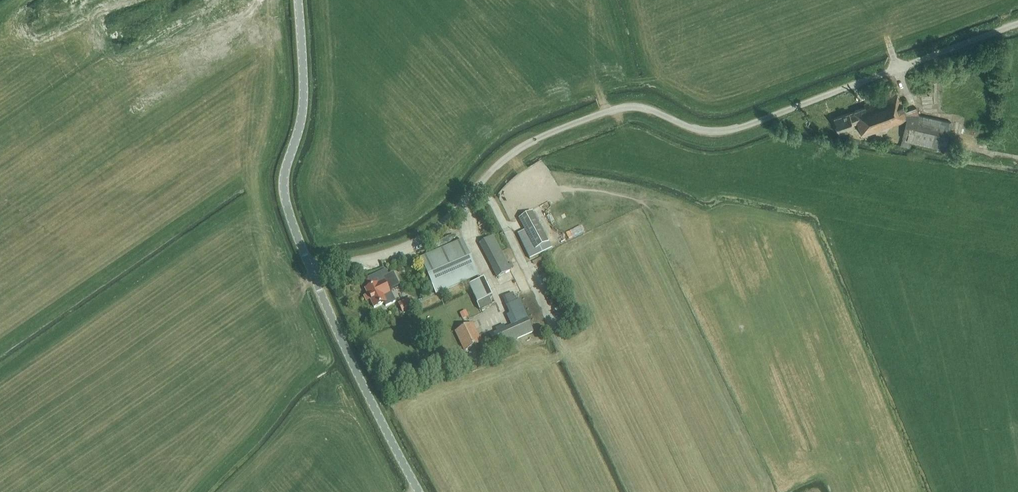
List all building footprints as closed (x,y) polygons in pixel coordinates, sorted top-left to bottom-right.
[(896,92),(893,83),(882,87),(884,94),(885,96),(896,92)] [(849,113),(834,118),(839,132),(854,127),(853,123),(858,122),(863,136),(905,121),(908,120),(904,111),(900,100),(899,100),(896,92),(884,97),(864,104),(865,107),(854,111),(854,112),(849,113)] [(905,121),(901,139),(902,139),(945,149),(945,147),(951,122),(919,115),(916,107),(904,111),(908,120),(905,121)] [(527,231),(518,236),(530,260),(552,249),(532,212),(521,218),(527,231)] [(492,237),(479,244),(497,278),(510,271),(500,251),(492,237)] [(479,277),(462,240),(420,259),(436,296),(479,277)] [(370,301),(374,308),(384,303),(386,306),(395,302),(392,294),(393,289),(400,285),(394,272),(388,275),(386,270),(366,279),(370,288),(365,290),(368,295),(364,297),(367,303),(370,301)] [(484,279),(469,285),(478,304),(477,305),(479,310),(492,304),(489,298),(492,297),(484,279)] [(506,305),(516,301),(513,293),(502,298),(506,305)] [(411,299),(399,305),(402,312),(414,306),(411,299)] [(527,319),(519,300),(516,301),(506,305),(506,306),(514,324),(527,319)] [(460,314),(463,320),(468,317),(466,311),(460,314)] [(463,328),(456,331),(465,351),(481,344),(472,325),(471,324),(463,328)] [(497,332),(489,335),(496,350),(503,346),(497,332)]
